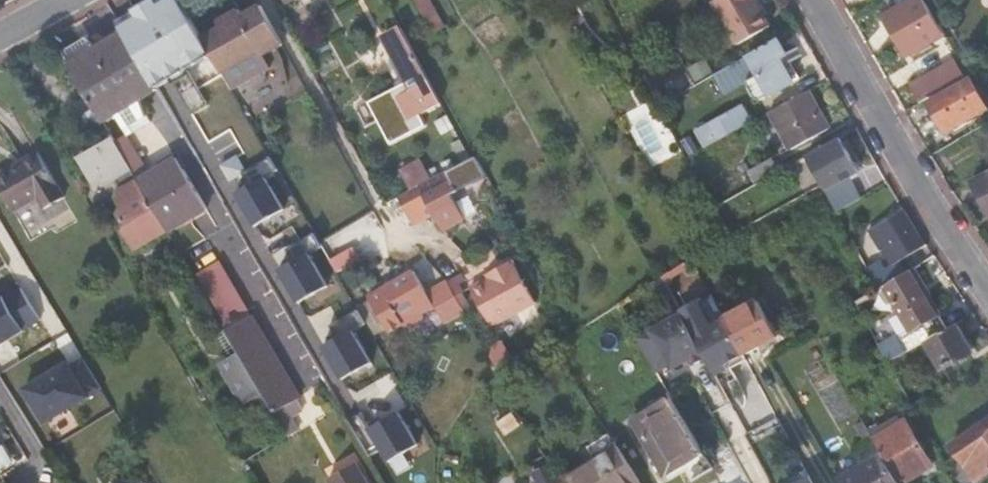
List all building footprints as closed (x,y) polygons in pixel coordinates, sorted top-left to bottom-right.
[(119,22),(127,33),(160,88),(214,56),(204,38),(181,0),(156,0),(119,22)] [(715,1),(739,44),(772,26),(761,7),(757,0),(716,0),(715,1)] [(927,0),(916,0),(889,16),(910,52),(946,32),(927,0)] [(223,27),(204,38),(214,56),(223,71),(243,60),(240,54),(258,45),(264,55),(285,44),(263,5),(244,16),(240,9),(225,18),(228,24),(223,27)] [(905,55),(910,52),(889,16),(883,19),(905,55)] [(370,97),(389,142),(429,124),(423,112),(442,104),(406,21),(382,31),(405,82),(370,97)] [(160,88),(127,33),(101,48),(91,37),(65,51),(105,121),(119,113),(131,134),(152,121),(149,116),(144,97),(160,88)] [(787,54),(779,38),(751,54),(761,73),(746,81),(747,82),(756,98),(761,100),(794,81),(781,58),(787,54)] [(801,78),(787,54),(781,58),(794,81),(801,78)] [(957,59),(911,84),(920,100),(966,75),(957,59)] [(708,104),(747,82),(746,81),(736,62),(697,84),(708,104)] [(987,106),(970,76),(931,99),(947,129),(987,106)] [(809,91),(772,111),(792,149),(830,128),(809,91)] [(649,164),(681,151),(659,96),(626,110),(649,164)] [(736,129),(737,130),(751,123),(742,106),(697,132),(706,146),(736,129)] [(134,262),(174,239),(169,231),(140,180),(112,133),(72,156),(93,193),(115,180),(121,190),(116,193),(112,204),(117,213),(115,221),(124,236),(123,242),(134,262)] [(391,152),(413,190),(427,182),(406,144),(391,152)] [(0,169),(0,188),(11,207),(37,193),(43,203),(62,192),(36,149),(0,169)] [(815,168),(823,182),(832,199),(858,184),(841,153),(815,168)] [(140,180),(169,231),(209,208),(179,157),(140,180)] [(413,190),(428,217),(436,212),(431,204),(482,175),(472,157),(427,182),(413,190)] [(751,170),(757,182),(781,169),(774,157),(751,170)] [(975,180),(987,205),(987,174),(975,180)] [(266,176),(235,193),(255,228),(286,210),(266,176)] [(806,180),(799,185),(802,191),(810,187),(806,180)] [(413,190),(400,197),(415,224),(428,217),(413,190)] [(908,214),(904,208),(871,229),(879,243),(881,242),(884,248),(889,246),(898,260),(924,243),(908,214)] [(338,269),(368,254),(354,225),(324,240),(338,269)] [(864,253),(880,287),(888,282),(892,280),(876,246),(864,253)] [(309,249),(278,267),(298,302),(329,284),(309,249)] [(227,319),(251,303),(221,258),(197,274),(227,319)] [(514,259),(496,269),(498,273),(490,277),(472,287),(493,325),(537,301),(514,259)] [(903,333),(911,349),(928,339),(949,327),(913,267),(892,280),(888,282),(897,298),(895,299),(912,328),(903,333)] [(416,269),(411,272),(430,308),(436,304),(446,321),(465,310),(449,280),(428,291),(416,269)] [(430,308),(411,272),(370,296),(390,330),(404,323),(406,327),(425,316),(423,312),(430,308)] [(0,300),(0,342),(41,319),(23,287),(0,300)] [(699,299),(681,309),(683,311),(706,355),(713,368),(745,352),(726,316),(712,324),(699,299)] [(745,352),(779,334),(760,299),(726,316),(745,352)] [(654,326),(637,336),(654,365),(657,369),(670,362),(672,367),(690,357),(693,363),(706,355),(683,311),(654,326)] [(251,315),(226,329),(274,412),(299,398),(251,315)] [(949,327),(928,339),(944,367),(974,350),(958,323),(949,327)] [(354,329),(323,346),(343,381),(374,363),(354,329)] [(82,358),(27,390),(45,422),(100,390),(82,358)] [(657,369),(654,365),(616,385),(664,472),(666,476),(705,454),(703,450),(657,369)] [(400,410),(369,427),(389,462),(420,444),(400,410)] [(907,419),(875,438),(884,453),(892,468),(897,465),(905,480),(934,463),(907,419)] [(954,443),(979,479),(987,473),(987,420),(954,443)] [(643,482),(619,446),(563,478),(567,482),(641,482),(643,482)] [(860,466),(860,467),(869,482),(901,482),(892,468),(884,453),(860,466)] [(328,475),(333,482),(368,482),(354,460),(328,475)] [(534,472),(540,482),(561,482),(551,464),(534,472)] [(840,478),(843,482),(869,482),(860,467),(860,466),(840,478)] [(948,467),(934,475),(938,482),(956,482),(948,467)] [(810,473),(791,482),(816,482),(810,473)]
